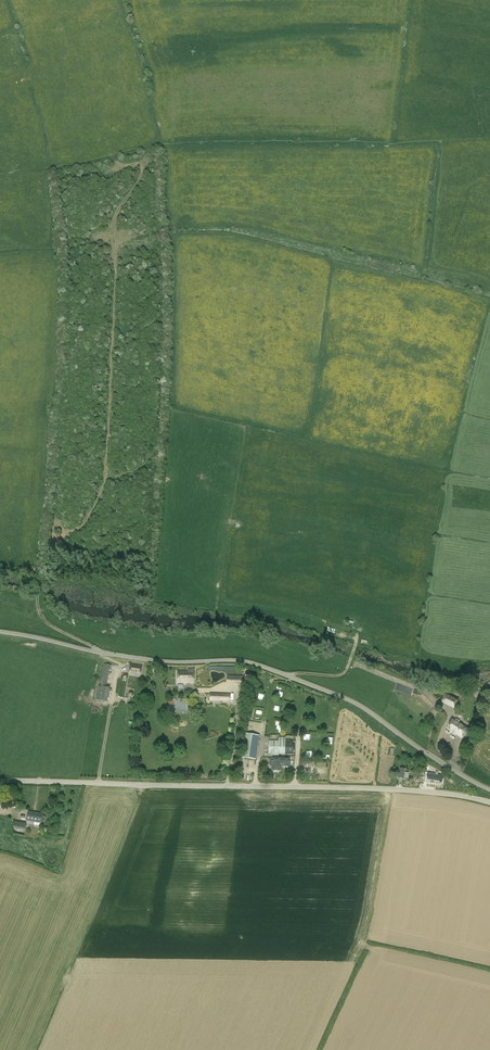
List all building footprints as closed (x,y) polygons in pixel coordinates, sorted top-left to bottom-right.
[(140,676),(142,667),(142,665),(131,663),(129,674),(140,676)] [(111,669),(112,665),(104,664),(100,686),(98,685),(96,700),(107,702),(110,687),(106,687),(109,669),(111,669)] [(193,683),(194,670),(188,669),(188,671),(178,670),(178,683),(193,683)] [(230,702),(230,694),(210,693),(209,701),(230,702)] [(444,695),(443,698),(446,700),(444,703),(454,708),(457,701),(444,695)] [(459,721),(456,719),(455,721),(453,719),(448,726),(451,728),(451,729),(451,731),(456,734),(457,733),(462,736),(467,729),(458,723),(459,721)] [(256,760),(259,736),(245,734),(241,758),(256,760)] [(285,741),(285,737),(279,737),(279,741),(269,740),(268,754),(271,754),(271,759),(270,759),(270,760),(269,760),(269,766),(270,766),(270,767),(272,767),(272,771),(273,771),(273,772),(279,772),(279,771),(280,771),(280,767),(289,767),(289,759),(279,759),(279,754),(292,754),(292,741),(285,741)] [(437,775),(438,772),(436,772),(435,774),(427,773),(426,783),(442,785),(443,776),(437,775)] [(44,821),(45,821),(46,818),(44,816),(42,816),(42,814),(28,812),(27,821),(41,823),(41,821),(44,821)] [(25,829),(26,823),(14,821),(13,827),(25,829)]
